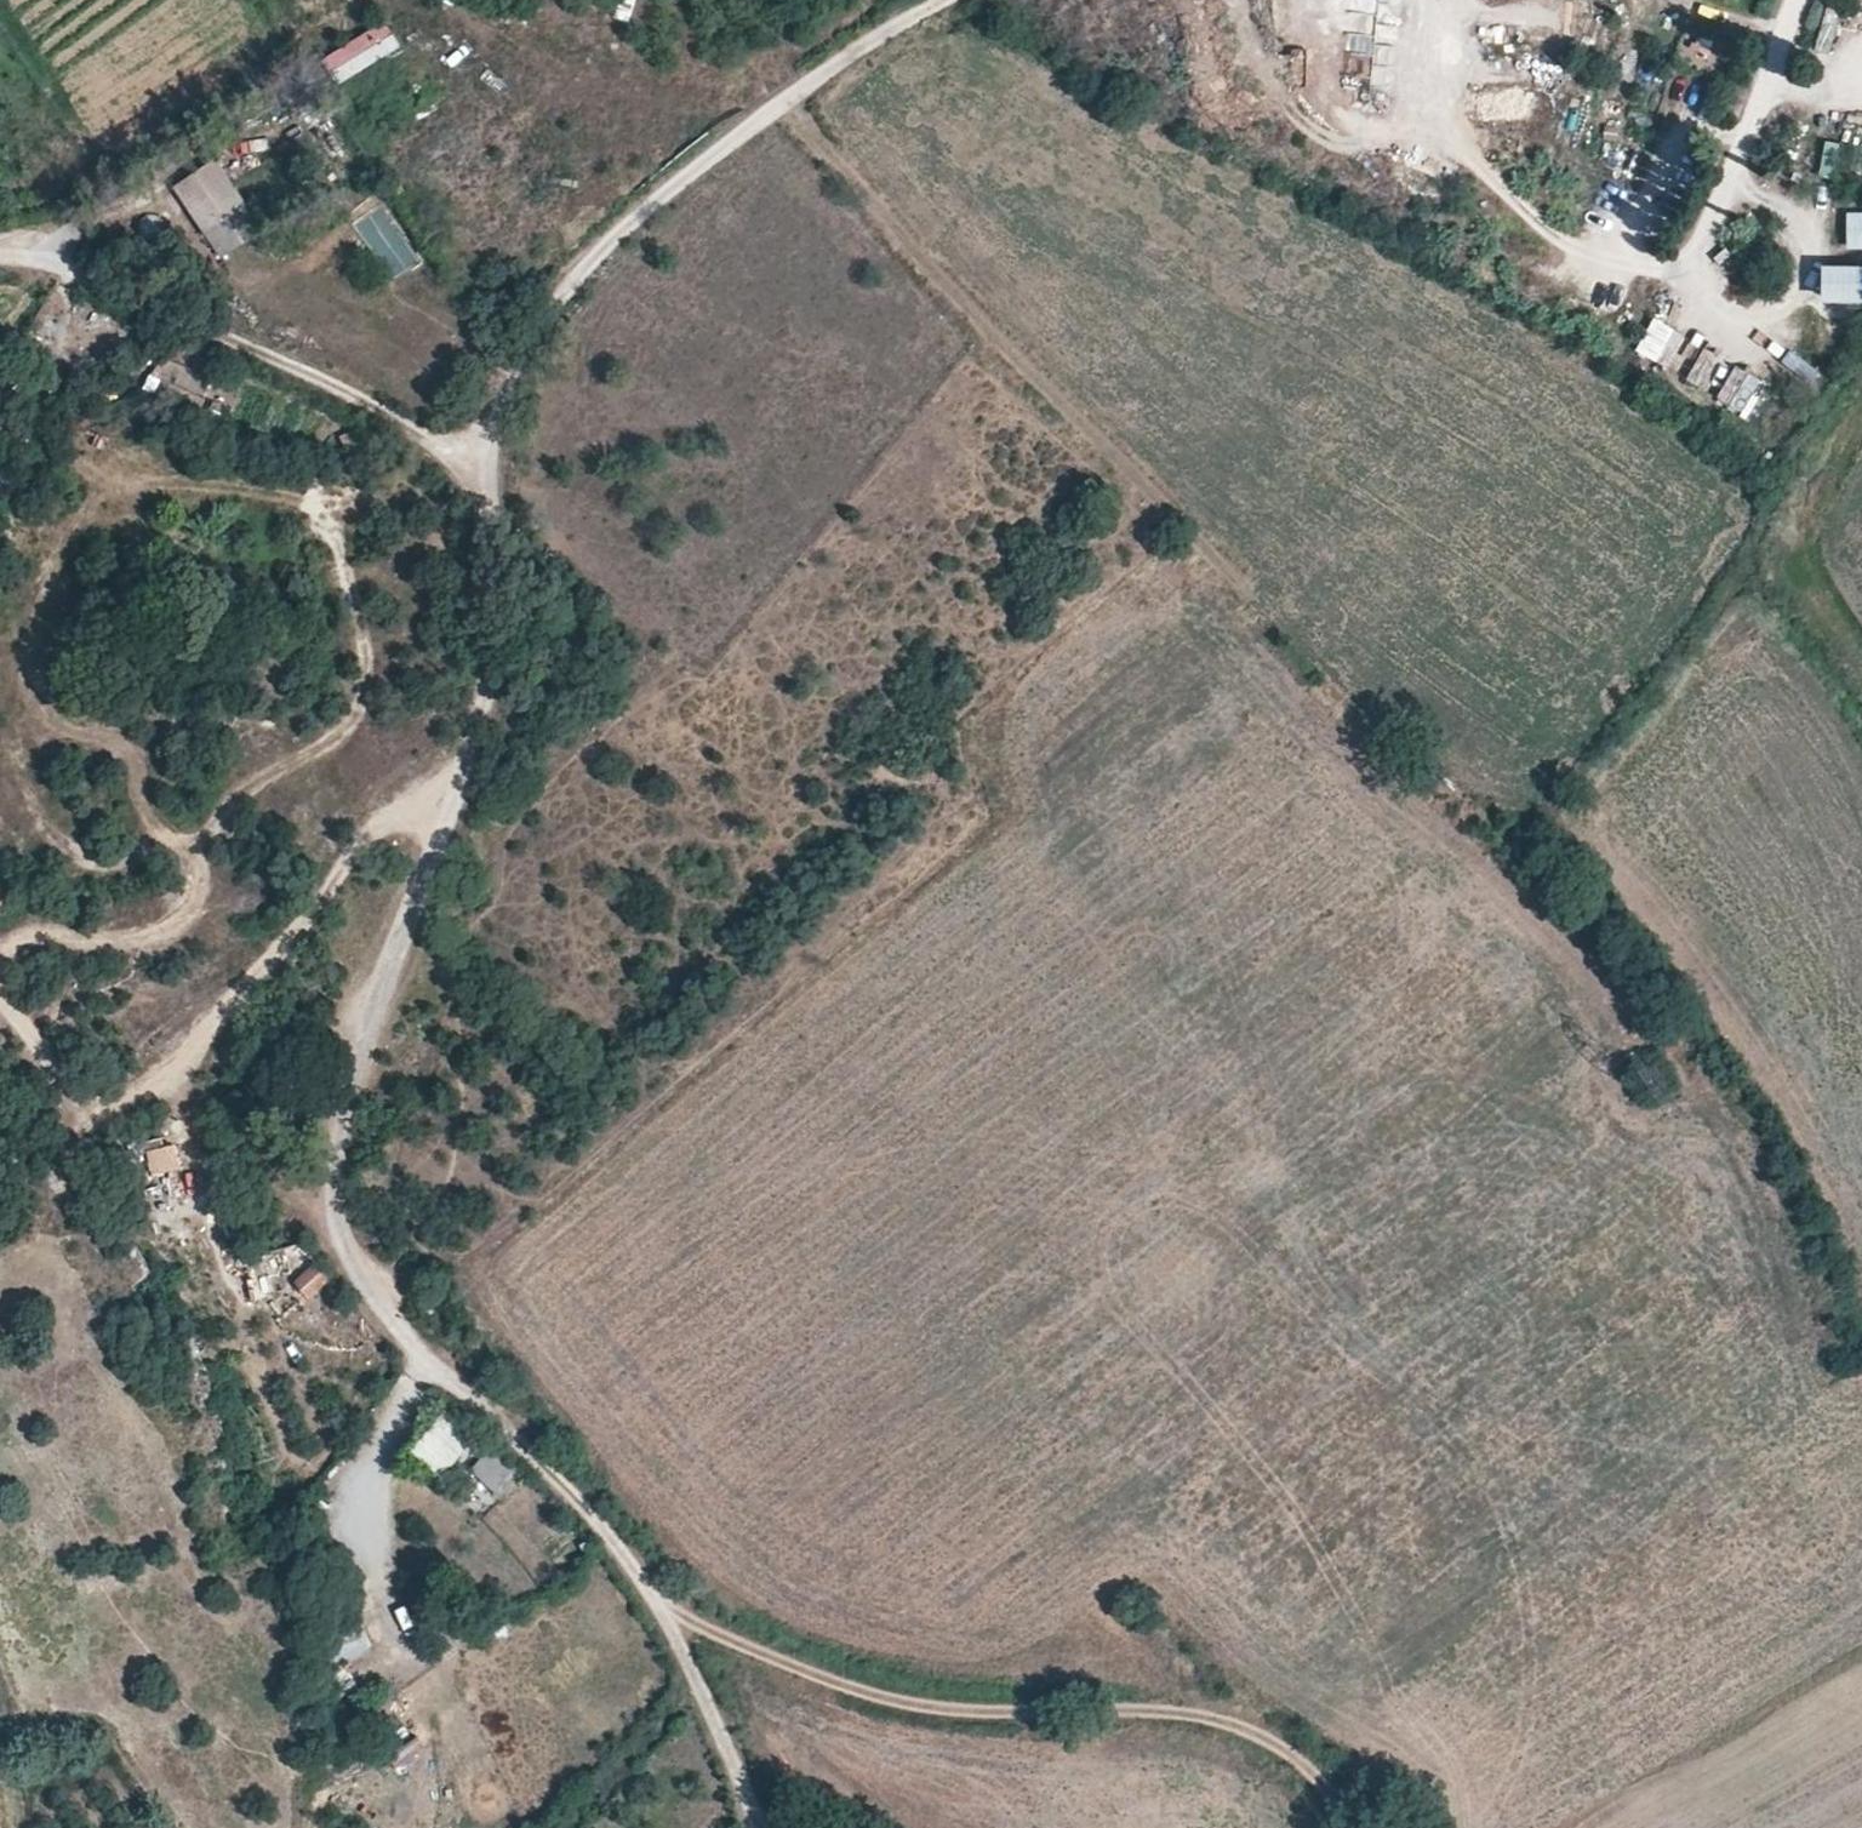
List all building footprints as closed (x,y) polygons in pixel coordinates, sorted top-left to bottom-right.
[(1826,10),(1818,47),(1843,52),(1851,16),(1826,10)] [(384,23),(323,59),(339,87),(400,50),(384,23)] [(1821,145),(1823,177),(1841,176),(1838,143),(1821,145)] [(176,183),(204,227),(242,203),(214,158),(176,183)] [(242,203),(204,227),(216,247),(255,222),(242,203)] [(1847,216),(1847,250),(1861,251),(1861,216),(1847,216)] [(1861,307),(1861,269),(1821,271),(1823,309),(1861,307)] [(1654,318),(1634,352),(1667,371),(1686,336),(1654,318)] [(1688,384),(1715,394),(1726,365),(1699,355),(1688,384)] [(1746,419),(1768,388),(1737,366),(1715,398),(1746,419)] [(174,1145),(145,1154),(152,1177),(181,1169),(174,1145)] [(316,1264),(292,1281),(304,1296),(327,1279),(316,1264)] [(443,1416),(410,1453),(441,1481),(474,1443),(443,1416)] [(492,1452),(469,1473),(496,1502),(519,1481),(492,1452)]
